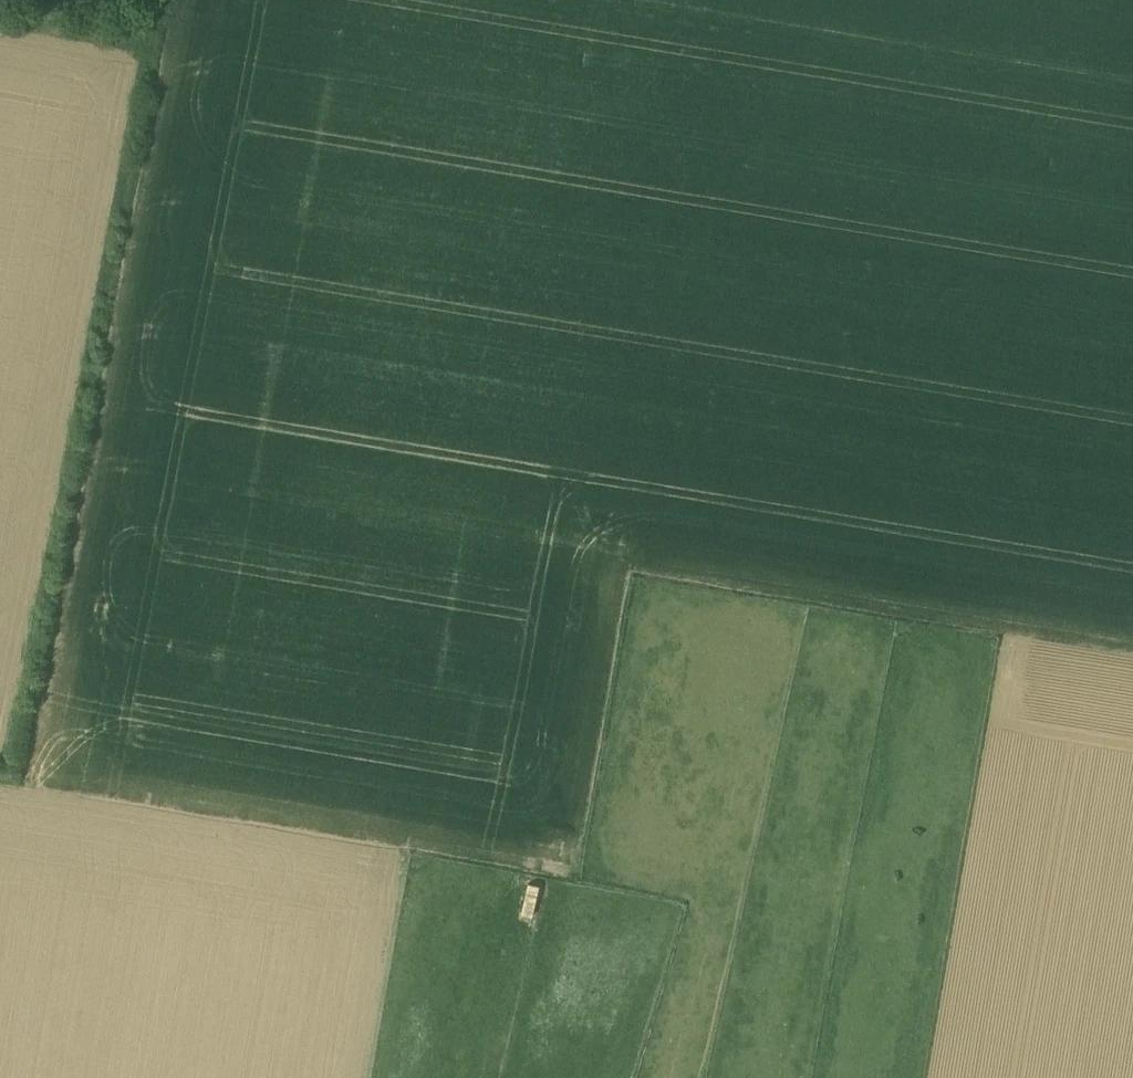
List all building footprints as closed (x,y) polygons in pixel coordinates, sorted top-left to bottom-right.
[(524,909),(533,911),(540,883),(531,881),(524,909)]
